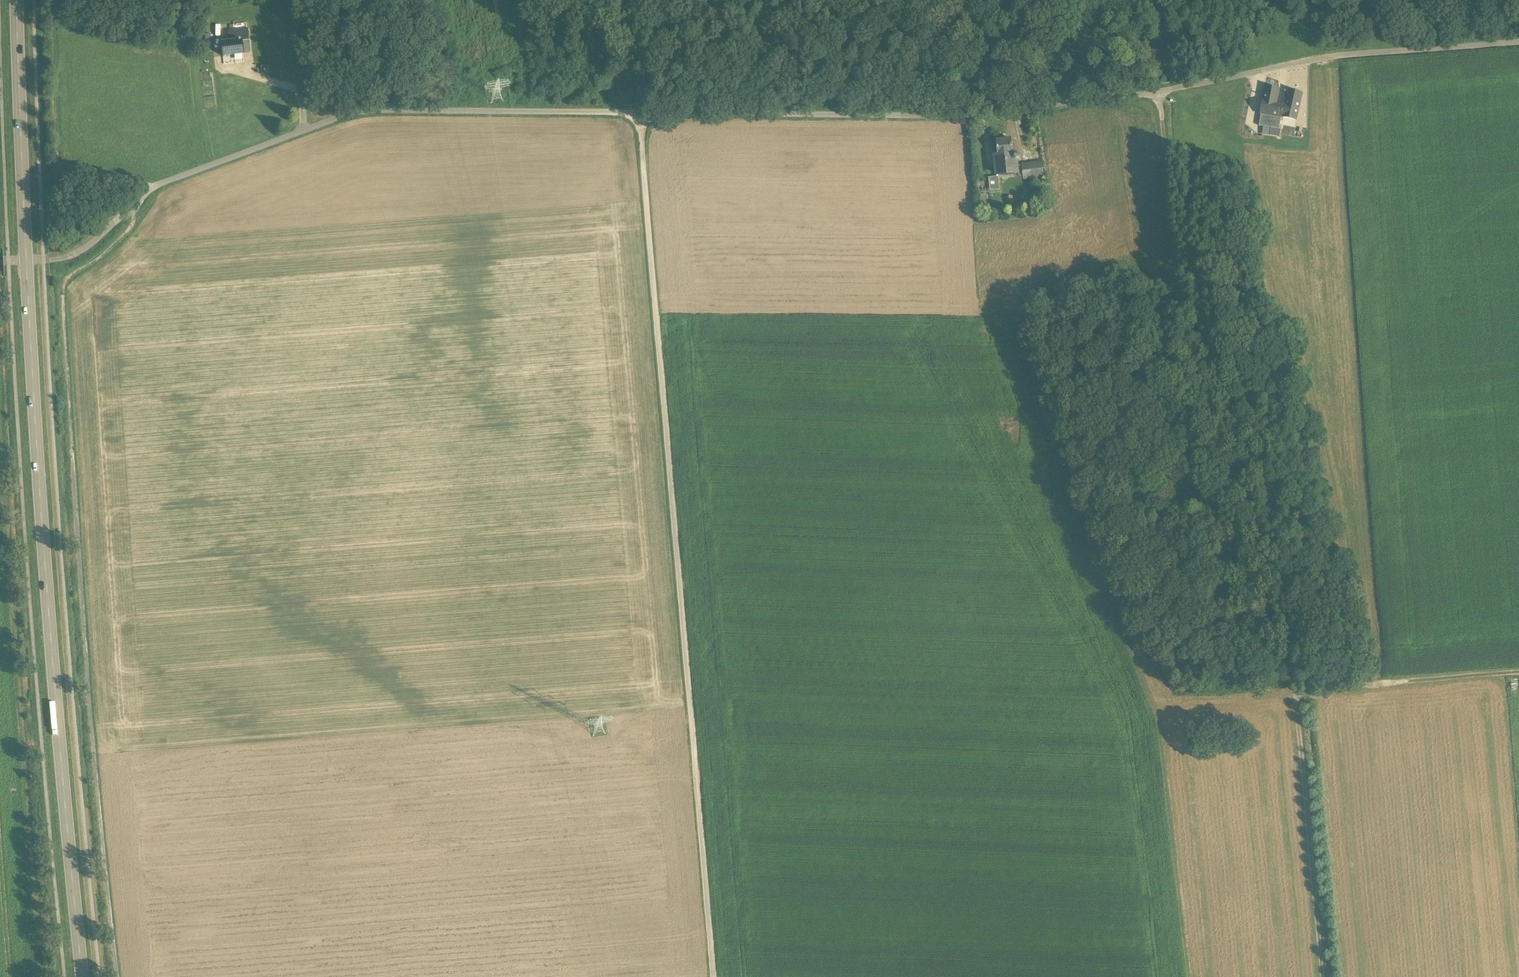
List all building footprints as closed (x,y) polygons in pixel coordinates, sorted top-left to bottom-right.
[(249,41),(222,45),(224,56),(250,53),(249,46),(249,41)] [(257,45),(249,46),(250,53),(250,57),(261,56),(260,45),(257,45)] [(1278,85),(1265,83),(1260,109),(1261,109),(1260,109),(1278,112),(1278,111),(1280,102),(1275,101),(1278,85)] [(1288,88),(1286,99),(1282,98),(1282,103),(1280,102),(1278,111),(1281,111),(1295,114),(1301,89),(1284,86),(1284,87),(1288,88)] [(1278,112),(1260,109),(1258,122),(1278,125),(1281,111),(1278,111),(1278,112)] [(1012,140),(998,142),(999,157),(995,157),(997,174),(1018,171),(1017,161),(1018,161),(1019,160),(1020,158),(1019,157),(1019,156),(1018,155),(1017,155),(1016,155),(1013,155),(1012,140)] [(1041,162),(1023,165),(1025,178),(1043,175),(1041,162)] [(998,177),(989,178),(990,191),(1000,190),(998,177)] [(1020,212),(1018,205),(1012,206),(1014,214),(1020,212)]
